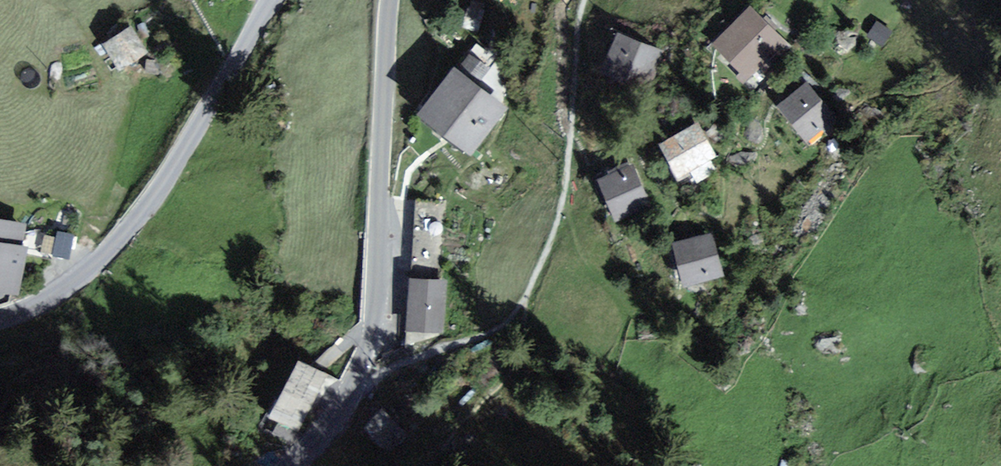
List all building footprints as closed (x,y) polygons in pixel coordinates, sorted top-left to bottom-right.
[(736,6),(698,47),(742,88),(780,47),(736,6)] [(124,21),(97,44),(118,67),(144,45),(124,21)] [(604,37),(590,74),(642,95),(657,58),(604,37)] [(459,58),(487,83),(503,66),(475,41),(459,58)] [(441,66),(407,111),(460,151),(494,107),(441,66)] [(798,82),(769,105),(802,146),(831,122),(798,82)] [(689,121),(649,143),(668,178),(708,156),(689,121)] [(632,161),(586,179),(604,223),(650,205),(632,161)] [(0,218),(0,286),(14,289),(25,222),(0,218)] [(715,233),(666,245),(676,287),(725,275),(715,233)] [(446,279),(408,278),(406,332),(445,333),(446,279)] [(302,437),(325,376),(289,363),(267,424),(302,437)]
